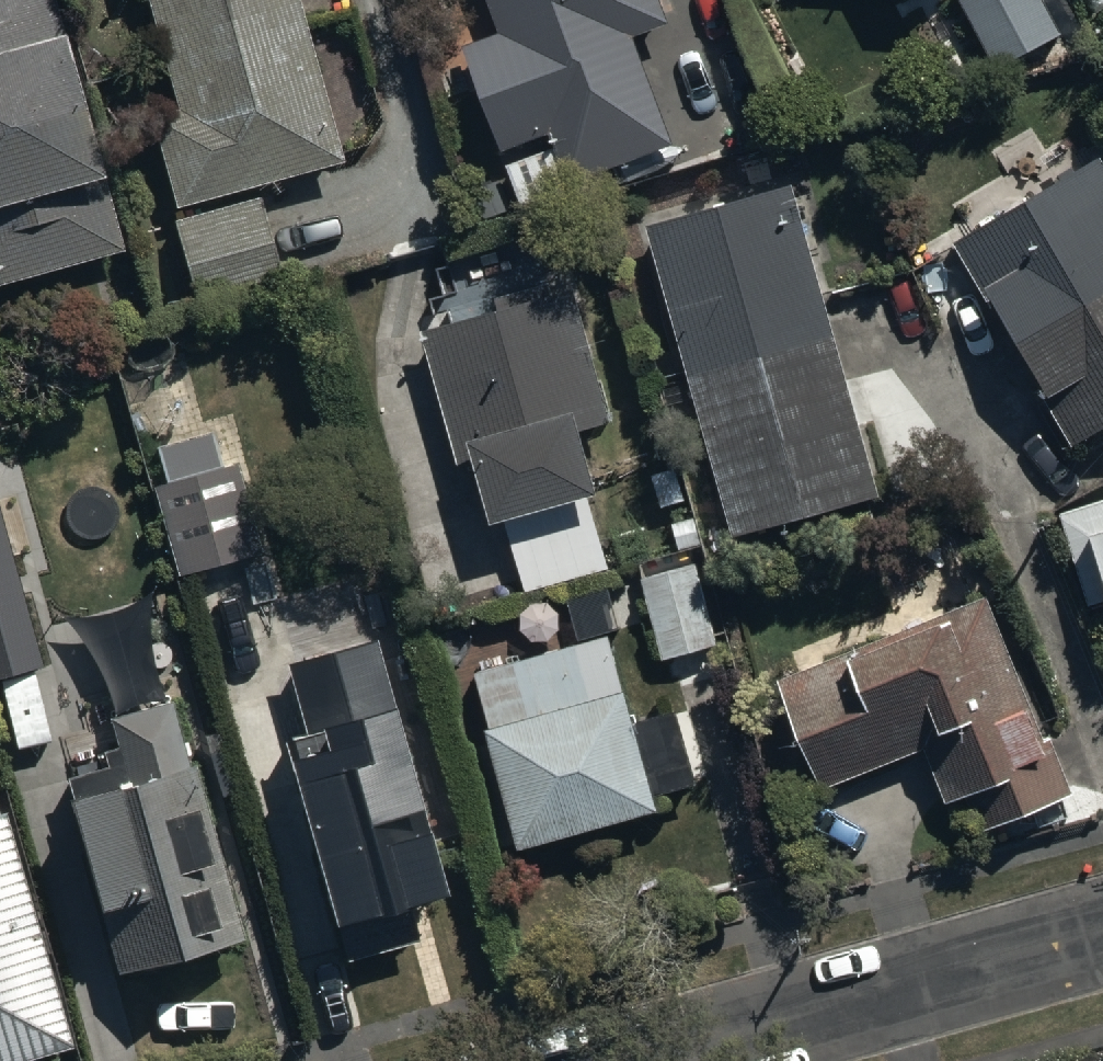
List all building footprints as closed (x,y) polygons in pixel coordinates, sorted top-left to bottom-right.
[(121,233),(54,0),(0,0),(0,268),(121,233)] [(176,188),(342,146),(304,0),(150,0),(175,97),(154,102),(176,188)] [(512,40),(468,55),(504,162),(548,147),(557,144),(574,195),(677,160),(660,109),(639,49),(676,36),(664,0),(498,0),(512,40)] [(1007,78),(1066,45),(1041,0),(963,0),(1007,78)] [(1098,149),(952,237),(1079,447),(1102,432),(1102,157),(1098,149)] [(644,213),(730,523),(877,483),(791,172),(644,213)] [(259,186),(173,208),(195,299),(281,277),(259,186)] [(423,317),(460,448),(476,443),(492,500),(502,497),(527,582),(609,559),(583,471),(598,467),(584,417),(618,408),(592,319),(580,323),(566,275),(423,317)] [(254,542),(234,454),(219,457),(212,426),(159,438),(167,472),(158,473),(178,559),(254,542)] [(1086,596),(1102,591),(1102,486),(1058,499),(1086,596)] [(0,496),(0,676),(44,664),(0,496)] [(715,635),(692,551),(634,567),(657,651),(715,635)] [(1071,795),(982,585),(876,630),(778,671),(822,777),(920,736),(964,840),(1071,795)] [(476,657),(519,829),(658,794),(615,622),(476,657)] [(379,645),(293,669),(314,742),(289,749),(344,948),(422,927),(407,874),(443,864),(426,800),(423,801),(389,677),(388,677),(379,645)] [(70,777),(121,967),(243,934),(181,700),(114,718),(126,762),(70,777)] [(71,1032),(8,796),(0,799),(0,1051),(71,1032)]
